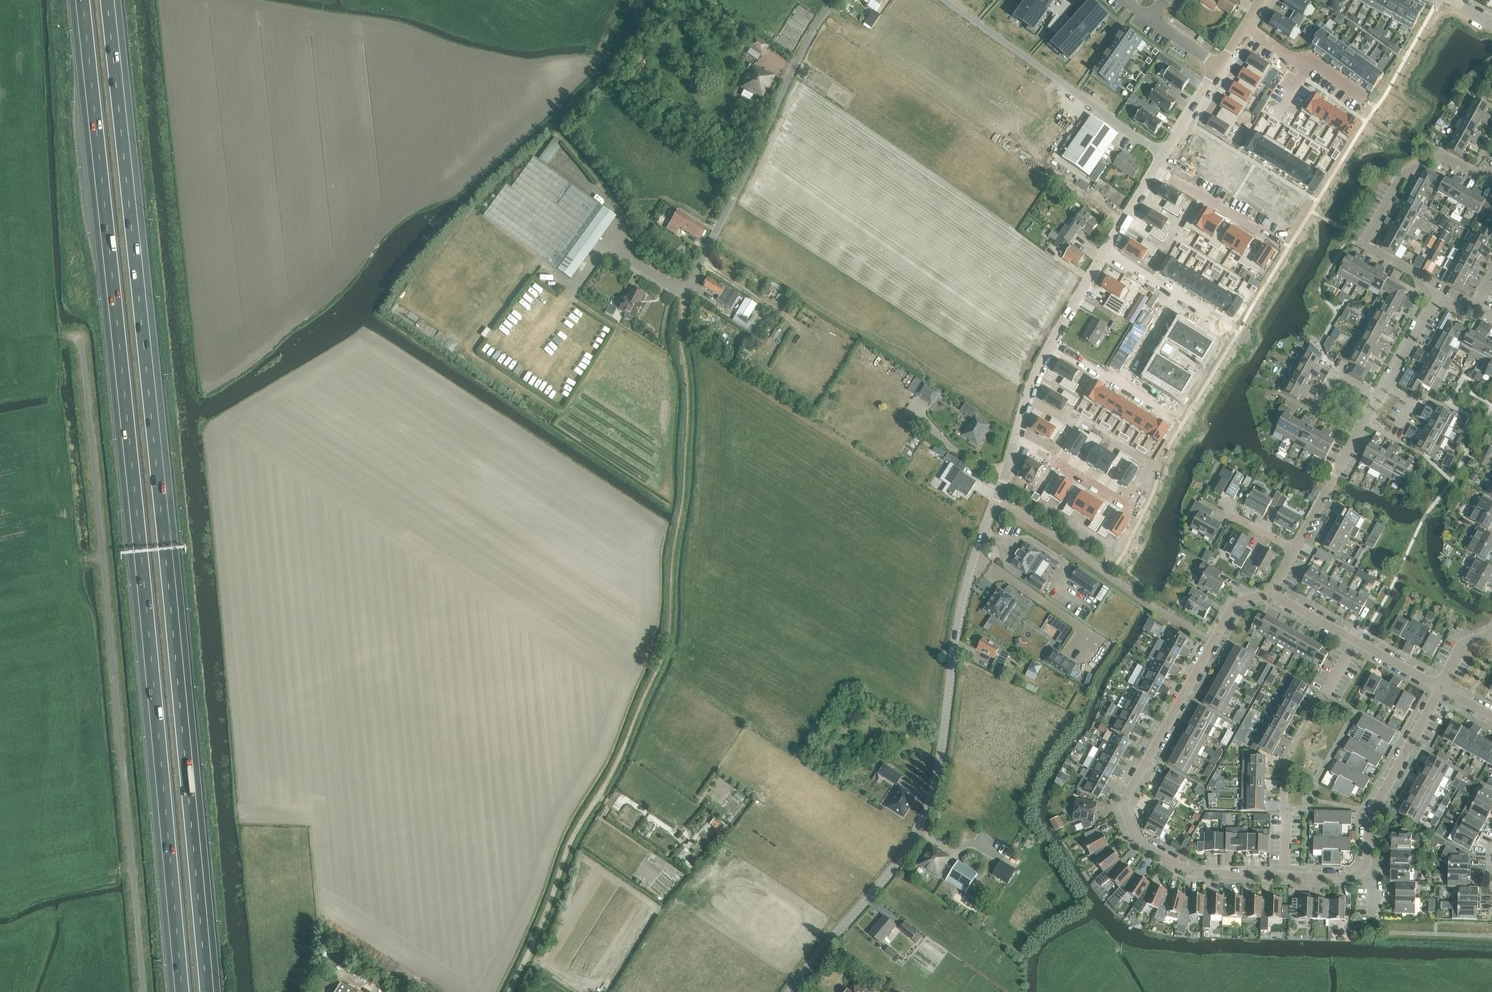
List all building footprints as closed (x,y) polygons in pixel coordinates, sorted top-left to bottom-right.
[(869,3),(867,6),(873,10),(875,11),(883,0),(865,0),(869,3)] [(1053,39),(1047,45),(1059,56),(1063,52),(1071,59),(1090,37),(1107,19),(1097,10),(1089,3),(1073,20),(1067,15),(1067,14),(1073,6),(1072,5),(1070,8),(1066,5),(1068,2),(1065,0),(1027,0),(1014,17),(1028,27),(1027,29),(1037,37),(1042,29),(1037,26),(1047,12),(1049,13),(1049,12),(1053,15),(1055,16),(1047,28),(1050,31),(1055,36),(1057,38),(1055,40),(1053,39)] [(1217,5),(1229,15),(1238,4),(1233,0),(1209,0),(1217,5)] [(1284,3),(1295,10),(1291,16),(1302,23),(1306,17),(1304,15),(1310,4),(1303,0),(1286,0),(1284,3)] [(1364,4),(1373,9),(1378,0),(1366,0),(1364,4)] [(1373,9),(1383,15),(1391,0),(1378,0),(1373,9)] [(1383,15),(1384,13),(1393,18),(1392,20),(1403,0),(1391,0),(1383,15)] [(1392,20),(1402,25),(1414,3),(1409,1),(1409,0),(1403,0),(1392,20)] [(843,1),(840,5),(848,11),(851,7),(843,1)] [(1333,11),(1336,6),(1331,2),(1328,8),(1333,11)] [(1414,3),(1402,25),(1411,31),(1423,9),(1424,9),(1426,5),(1420,2),(1418,6),(1414,3)] [(873,10),(864,23),(871,28),(881,15),(875,11),(873,10)] [(1277,15),(1270,26),(1289,38),(1296,27),(1299,29),(1302,23),(1291,16),(1288,21),(1277,15)] [(1319,22),(1314,29),(1319,33),(1324,26),(1319,22)] [(1324,26),(1311,44),(1316,48),(1313,51),(1318,54),(1334,32),(1324,26)] [(1143,41),(1124,27),(1118,37),(1136,50),(1143,41)] [(1308,37),(1313,40),(1317,33),(1312,30),(1308,37)] [(1334,32),(1318,54),(1322,58),(1325,54),(1329,57),(1340,43),(1331,37),(1334,33),(1334,32)] [(745,33),(741,41),(749,45),(748,46),(761,55),(767,48),(753,38),(745,33)] [(1136,50),(1118,37),(1112,45),(1130,58),(1136,50)] [(1340,43),(1329,57),(1333,60),(1331,64),(1335,67),(1351,45),(1348,49),(1340,43)] [(1130,58),(1112,45),(1105,54),(1124,67),(1130,58)] [(1351,45),(1335,67),(1340,70),(1342,67),(1346,70),(1360,51),(1351,45)] [(1360,51),(1346,70),(1351,73),(1348,76),(1353,80),(1369,58),(1360,51)] [(1099,63),(1118,76),(1124,67),(1105,54),(1099,63)] [(1246,70),(1246,71),(1261,80),(1260,80),(1262,81),(1266,75),(1263,73),(1269,65),(1252,55),(1250,59),(1249,58),(1246,62),(1247,63),(1246,64),(1249,66),(1246,70)] [(1369,58),(1353,80),(1357,83),(1360,80),(1364,83),(1377,64),(1369,58)] [(1164,79),(1182,91),(1190,80),(1177,71),(1180,67),(1169,59),(1165,64),(1171,68),(1164,79)] [(1118,76),(1099,63),(1093,73),(1111,85),(1118,76)] [(1377,64),(1364,83),(1368,86),(1366,89),(1371,93),(1374,89),(1373,89),(1374,88),(1384,75),(1375,68),(1378,64),(1377,64)] [(749,71),(742,87),(746,89),(742,95),(751,100),(754,93),(763,97),(774,76),(753,66),(751,72),(749,71)] [(1237,85),(1252,94),(1251,95),(1253,96),(1257,89),(1255,88),(1260,80),(1261,80),(1246,71),(1246,70),(1244,69),(1239,79),(1240,80),(1237,85)] [(1149,98),(1168,112),(1176,102),(1165,94),(1169,89),(1159,83),(1155,88),(1156,88),(1149,98)] [(1228,99),(1243,108),(1243,109),(1244,110),(1248,103),(1247,102),(1251,95),(1252,94),(1237,85),(1235,84),(1229,93),(1231,94),(1228,99)] [(1312,95),(1302,110),(1312,116),(1321,101),(1312,95)] [(1222,108),(1219,113),(1235,124),(1239,118),(1238,117),(1243,109),(1243,108),(1228,99),(1227,98),(1221,107),(1222,108)] [(1149,114),(1152,109),(1137,99),(1133,106),(1139,110),(1132,120),(1153,135),(1161,123),(1149,114)] [(1470,111),(1476,114),(1489,121),(1491,117),(1485,114),(1489,108),(1476,100),(1470,111)] [(1321,101),(1312,116),(1321,122),(1330,106),(1321,101)] [(1330,106),(1321,122),(1330,127),(1340,112),(1330,106)] [(1489,121),(1476,114),(1470,111),(1464,121),(1477,128),(1481,122),(1487,125),(1489,121)] [(1340,112),(1330,127),(1339,133),(1349,118),(1340,112)] [(1210,122),(1207,126),(1224,137),(1229,128),(1232,130),(1235,124),(1219,113),(1216,119),(1213,117),(1213,118),(1211,117),(1209,122),(1210,122)] [(1092,116),(1062,158),(1089,177),(1118,135),(1092,116)] [(1349,118),(1339,133),(1349,139),(1358,123),(1349,118)] [(1464,121),(1458,131),(1477,141),(1480,137),(1474,134),(1477,128),(1464,121)] [(1249,132),(1252,127),(1247,124),(1244,129),(1249,132)] [(1249,132),(1244,129),(1241,134),(1246,137),(1249,132)] [(1453,141),(1460,144),(1466,148),(1470,142),(1475,145),(1477,141),(1458,131),(1453,141)] [(1252,133),(1243,148),(1253,155),(1263,139),(1252,133)] [(1263,139),(1253,155),(1263,161),(1273,146),(1263,139)] [(1463,154),(1466,148),(1460,144),(1453,141),(1447,151),(1461,158),(1466,161),(1469,157),(1463,154)] [(1273,146),(1263,161),(1274,167),(1283,152),(1273,146)] [(1105,160),(1113,166),(1114,165),(1133,178),(1140,169),(1133,164),(1135,161),(1122,152),(1122,153),(1114,147),(1105,160)] [(1283,152),(1274,167),(1284,174),(1293,158),(1283,152)] [(615,216),(603,207),(534,156),(512,188),(506,184),(484,215),(570,278),(615,216)] [(1293,158),(1284,174),(1294,180),(1304,165),(1293,158)] [(1304,165),(1294,180),(1304,186),(1314,171),(1304,165)] [(1426,169),(1421,179),(1431,185),(1439,190),(1445,180),(1426,169)] [(1314,171),(1304,186),(1315,193),(1324,177),(1314,171)] [(1445,180),(1439,190),(1438,192),(1448,197),(1459,178),(1455,176),(1452,182),(1446,178),(1445,180)] [(1459,178),(1448,197),(1458,203),(1466,190),(1460,186),(1464,180),(1459,178)] [(1421,179),(1410,198),(1420,203),(1424,197),(1433,201),(1435,198),(1430,196),(1426,193),(1427,191),(1431,185),(1421,179)] [(1081,180),(1078,185),(1086,191),(1090,185),(1081,180)] [(1162,191),(1158,196),(1168,202),(1164,208),(1177,217),(1182,210),(1176,206),(1182,196),(1165,186),(1164,187),(1162,187),(1161,189),(1162,191)] [(1466,190),(1458,203),(1468,208),(1479,189),(1475,187),(1472,193),(1466,190)] [(1479,189),(1468,208),(1479,214),(1480,212),(1485,202),(1486,201),(1480,197),(1483,191),(1479,189)] [(1428,208),(1420,203),(1410,198),(1406,204),(1401,201),(1398,205),(1418,215),(1423,218),(1428,208)] [(1485,202),(1480,212),(1489,217),(1484,226),(1475,221),(1473,224),(1482,229),(1478,235),(1470,230),(1464,241),(1470,244),(1489,255),(1491,250),(1485,247),(1491,235),(1491,206),(1485,202)] [(1402,212),(1398,218),(1412,226),(1418,215),(1398,205),(1396,209),(1402,212)] [(1449,211),(1442,207),(1440,211),(1446,215),(1449,211)] [(1192,215),(1183,229),(1189,232),(1193,227),(1202,232),(1213,215),(1203,209),(1197,218),(1192,215)] [(687,217),(677,211),(666,229),(675,235),(680,227),(699,239),(706,227),(688,216),(687,217)] [(1070,243),(1075,235),(1080,228),(1090,235),(1099,223),(1082,211),(1073,223),(1070,228),(1066,225),(1059,235),(1060,236),(1061,237),(1066,240),(1070,243)] [(1148,216),(1144,221),(1154,227),(1150,234),(1163,242),(1168,235),(1162,231),(1168,221),(1151,211),(1150,212),(1148,212),(1147,215),(1148,216)] [(1461,222),(1463,218),(1453,212),(1451,217),(1461,222)] [(1213,215),(1202,232),(1212,238),(1208,244),(1214,247),(1222,234),(1217,231),(1223,221),(1213,215)] [(1464,217),(1463,218),(1461,222),(1470,228),(1473,222),(1464,217)] [(1417,228),(1412,226),(1398,218),(1395,224),(1387,219),(1384,224),(1387,225),(1407,236),(1411,239),(1417,228)] [(1387,238),(1401,246),(1407,236),(1387,225),(1385,229),(1391,232),(1387,238)] [(1222,234),(1214,247),(1219,251),(1223,245),(1232,251),(1243,234),(1233,228),(1227,237),(1222,234)] [(1052,230),(1048,236),(1056,241),(1060,236),(1059,235),(1052,230)] [(1449,233),(1444,231),(1440,238),(1445,241),(1449,233)] [(1243,234),(1232,251),(1242,256),(1238,262),(1244,266),(1252,252),(1247,249),(1253,240),(1243,234)] [(1056,241),(1053,245),(1059,249),(1066,240),(1061,237),(1060,236),(1056,241)] [(1376,245),(1396,256),(1401,246),(1387,238),(1384,244),(1379,241),(1376,245)] [(1125,246),(1123,249),(1125,250),(1124,251),(1141,262),(1147,252),(1153,255),(1157,248),(1143,240),(1140,247),(1130,241),(1127,246),(1125,246)] [(1438,241),(1435,246),(1440,249),(1444,244),(1438,241)] [(1458,251),(1464,254),(1477,262),(1481,256),(1486,259),(1489,255),(1470,244),(1464,241),(1458,251)] [(1065,256),(1063,259),(1069,263),(1071,261),(1077,266),(1084,256),(1072,247),(1070,250),(1065,246),(1060,253),(1065,256)] [(1252,252),(1244,266),(1249,269),(1253,263),(1263,269),(1268,261),(1269,262),(1272,257),(1271,256),(1273,252),(1272,252),(1272,250),(1269,248),(1268,249),(1263,246),(1257,255),(1252,252)] [(1481,269),(1475,266),(1477,262),(1464,254),(1458,251),(1455,249),(1449,260),(1453,262),(1478,275),(1480,270),(1481,269)] [(1428,260),(1434,263),(1439,254),(1433,251),(1428,260)] [(1341,270),(1338,274),(1348,280),(1361,256),(1357,254),(1354,259),(1348,256),(1340,269),(1341,270)] [(1412,265),(1419,269),(1425,259),(1418,255),(1412,265)] [(1358,285),(1360,281),(1368,267),(1362,264),(1365,258),(1361,256),(1348,280),(1358,285)] [(1168,257),(1158,273),(1167,278),(1177,262),(1168,257)] [(1177,262),(1167,278),(1175,283),(1185,267),(1177,262)] [(1447,271),(1466,282),(1470,276),(1476,279),(1478,275),(1453,262),(1447,271)] [(1368,267),(1360,281),(1358,285),(1368,291),(1371,286),(1382,267),(1377,265),(1374,271),(1368,267)] [(1185,267),(1175,283),(1183,288),(1193,272),(1185,267)] [(1385,269),(1382,267),(1371,286),(1381,292),(1382,290),(1382,289),(1387,279),(1388,280),(1388,279),(1382,275),(1385,269)] [(1463,288),(1466,282),(1447,271),(1442,281),(1461,292),(1461,291),(1467,295),(1469,291),(1463,288)] [(1193,272),(1183,288),(1192,293),(1201,277),(1193,272)] [(720,285),(707,277),(702,286),(719,297),(717,300),(731,308),(739,294),(730,289),(731,288),(722,283),(720,285)] [(1201,277),(1192,293),(1200,298),(1209,282),(1201,277)] [(1252,278),(1248,284),(1257,289),(1260,284),(1252,278)] [(1105,284),(1102,289),(1111,295),(1107,301),(1121,310),(1125,303),(1119,299),(1125,289),(1117,284),(1118,283),(1113,279),(1112,281),(1108,279),(1108,280),(1106,280),(1104,282),(1105,284)] [(1391,295),(1392,294),(1405,302),(1407,298),(1404,296),(1407,291),(1388,280),(1387,279),(1382,289),(1382,290),(1391,295)] [(1209,282),(1200,298),(1208,303),(1217,287),(1209,282)] [(631,286),(619,309),(635,318),(642,305),(639,303),(644,293),(631,286)] [(1217,287),(1208,303),(1216,308),(1226,292),(1217,287)] [(1226,292),(1216,308),(1224,313),(1234,297),(1226,292)] [(1338,297),(1336,300),(1342,303),(1345,299),(1349,301),(1351,298),(1341,292),(1338,297)] [(1391,295),(1387,303),(1381,313),(1391,319),(1395,311),(1399,313),(1405,302),(1392,294),(1391,295)] [(1143,296),(1127,321),(1132,324),(1148,299),(1143,296)] [(1234,297),(1224,313),(1233,318),(1237,311),(1239,312),(1241,307),(1240,306),(1242,303),(1234,297)] [(746,321),(756,304),(745,298),(735,314),(746,321)] [(1367,319),(1372,322),(1391,333),(1394,335),(1397,330),(1387,325),(1391,319),(1381,313),(1373,309),(1367,319)] [(1094,319),(1082,339),(1095,347),(1107,326),(1094,319)] [(1361,329),(1366,332),(1379,339),(1380,339),(1383,333),(1389,337),(1391,333),(1372,322),(1367,319),(1361,329)] [(1469,334),(1468,334),(1463,343),(1464,343),(1460,349),(1470,355),(1472,351),(1487,325),(1482,322),(1475,335),(1470,332),(1469,334)] [(1464,343),(1463,343),(1468,334),(1450,323),(1445,333),(1455,338),(1450,347),(1453,348),(1458,351),(1460,349),(1464,343)] [(1179,325),(1168,342),(1202,363),(1213,345),(1179,325)] [(1482,357),(1490,343),(1485,340),(1491,328),(1487,325),(1472,351),(1470,355),(1470,356),(1479,361),(1482,357)] [(774,329),(771,335),(776,338),(780,332),(774,329)] [(1379,339),(1366,332),(1361,329),(1356,339),(1360,341),(1380,352),(1382,348),(1376,345),(1380,339),(1379,339)] [(1455,338),(1445,333),(1434,352),(1444,357),(1450,347),(1455,338)] [(1329,353),(1336,341),(1329,337),(1324,345),(1327,354),(1329,353)] [(1377,356),(1380,352),(1360,341),(1355,351),(1364,356),(1368,359),(1372,353),(1377,356)] [(1491,363),(1491,344),(1490,343),(1482,357),(1479,361),(1490,367),(1491,363)] [(1165,346),(1160,354),(1169,359),(1172,355),(1174,351),(1165,346)] [(1306,353),(1301,349),(1295,359),(1327,378),(1330,372),(1316,365),(1319,360),(1306,353)] [(1364,356),(1355,351),(1350,349),(1345,359),(1349,361),(1353,364),(1358,367),(1363,370),(1368,373),(1371,368),(1365,365),(1368,359),(1364,356)] [(1431,356),(1419,349),(1416,354),(1442,369),(1447,358),(1444,357),(1434,352),(1431,356)] [(731,363),(735,357),(729,353),(725,360),(731,363)] [(1446,371),(1442,369),(1416,354),(1413,360),(1426,367),(1423,372),(1440,381),(1446,371)] [(1158,358),(1147,376),(1181,397),(1192,379),(1158,358)] [(1327,378),(1295,359),(1290,369),(1308,380),(1311,375),(1324,383),(1327,378)] [(1058,367),(1055,372),(1064,378),(1060,385),(1074,393),(1078,386),(1072,382),(1078,372),(1061,362),(1061,363),(1059,363),(1057,366),(1058,367)] [(1347,374),(1352,377),(1358,367),(1353,364),(1347,374)] [(1363,370),(1358,367),(1352,377),(1357,380),(1363,370)] [(1308,380),(1290,369),(1284,379),(1289,382),(1315,397),(1318,392),(1305,385),(1308,380)] [(1420,377),(1407,369),(1405,374),(1417,381),(1422,384),(1431,389),(1435,391),(1440,381),(1423,372),(1420,377)] [(1368,373),(1363,370),(1357,380),(1363,383),(1368,373)] [(1480,383),(1484,376),(1479,373),(1475,380),(1480,383)] [(1402,379),(1414,386),(1417,381),(1405,374),(1402,379)] [(916,377),(908,390),(916,395),(932,405),(940,393),(924,383),(916,377)] [(1315,397),(1289,382),(1284,379),(1278,390),(1284,393),(1297,400),(1300,395),(1313,402),(1315,397)] [(1411,392),(1414,386),(1402,379),(1399,385),(1411,392)] [(1417,381),(1414,386),(1411,392),(1416,395),(1422,384),(1417,381)] [(1094,382),(1085,398),(1094,403),(1104,388),(1094,382)] [(1104,388),(1094,403),(1104,409),(1113,394),(1104,388)] [(1046,397),(1044,400),(1045,401),(1045,402),(1062,413),(1068,403),(1074,406),(1078,399),(1064,391),(1060,397),(1051,392),(1048,397),(1046,397)] [(1113,394),(1104,409),(1113,415),(1122,399),(1113,394)] [(1122,399),(1113,415),(1122,420),(1131,405),(1122,399)] [(1282,415),(1276,427),(1272,432),(1283,438),(1284,436),(1294,419),(1288,416),(1292,410),(1281,404),(1277,412),(1282,415)] [(1131,405),(1122,420),(1131,426),(1141,411),(1131,405)] [(974,420),(964,435),(972,441),(971,442),(978,446),(983,440),(982,439),(990,426),(977,417),(980,413),(968,406),(963,413),(974,420)] [(1419,411),(1426,415),(1448,428),(1454,417),(1437,408),(1434,414),(1422,407),(1419,411)] [(1141,411),(1131,426),(1140,432),(1150,416),(1141,411)] [(1426,428),(1439,436),(1443,438),(1448,428),(1426,415),(1419,411),(1416,417),(1428,424),(1426,428)] [(1150,416),(1140,432),(1150,437),(1159,422),(1150,416)] [(1300,422),(1294,419),(1284,436),(1294,442),(1307,418),(1304,417),(1303,416),(1300,422)] [(1307,418),(1294,442),(1293,443),(1303,449),(1314,430),(1308,427),(1312,421),(1307,418)] [(1034,424),(1032,427),(1033,429),(1032,430),(1036,432),(1035,433),(1040,436),(1041,435),(1049,440),(1055,430),(1061,434),(1066,427),(1052,419),(1048,425),(1039,419),(1035,425),(1034,424)] [(1475,423),(1468,419),(1466,424),(1472,427),(1475,423)] [(1159,422),(1150,437),(1159,443),(1162,438),(1163,439),(1166,434),(1165,434),(1169,428),(1159,422)] [(1445,439),(1443,438),(1439,436),(1426,428),(1423,433),(1411,426),(1408,431),(1439,449),(1445,439)] [(1319,433),(1314,430),(1303,449),(1313,454),(1327,429),(1323,427),(1319,433)] [(1328,438),(1331,432),(1327,429),(1313,454),(1323,460),(1333,441),(1328,438)] [(1439,449),(1408,431),(1405,437),(1417,444),(1414,449),(1428,456),(1433,459),(1439,449)] [(1075,433),(1065,450),(1075,456),(1081,447),(1086,450),(1094,436),(1089,433),(1085,439),(1075,433)] [(1374,435),(1362,457),(1359,462),(1368,468),(1379,449),(1374,446),(1378,438),(1374,435)] [(1091,453),(1085,462),(1095,468),(1106,451),(1096,445),(1100,440),(1094,436),(1086,450),(1091,453)] [(1385,452),(1379,449),(1368,468),(1379,474),(1394,447),(1390,444),(1385,452)] [(1398,449),(1394,447),(1379,474),(1388,479),(1399,461),(1393,457),(1398,449)] [(939,448),(937,452),(943,457),(946,452),(939,448)] [(1106,451),(1095,468),(1105,475),(1111,465),(1116,468),(1124,455),(1119,451),(1115,457),(1106,451)] [(957,469),(961,462),(948,453),(944,460),(957,469)] [(1121,471),(1115,481),(1121,484),(1120,486),(1123,487),(1124,486),(1126,487),(1128,483),(1129,484),(1132,479),(1131,478),(1136,470),(1126,464),(1130,458),(1124,455),(1116,468),(1121,471)] [(1484,457),(1479,464),(1484,467),(1489,459),(1484,457)] [(1405,464),(1399,461),(1388,479),(1399,485),(1409,467),(1412,461),(1408,458),(1405,464)] [(1024,470),(1020,477),(1030,484),(1041,466),(1029,459),(1022,470),(1024,470)] [(942,479),(949,484),(944,491),(954,498),(958,491),(967,497),(976,482),(962,473),(951,465),(942,479)] [(1221,496),(1223,493),(1233,499),(1240,488),(1238,487),(1244,477),(1224,466),(1218,477),(1222,479),(1214,492),(1221,496)] [(1248,487),(1252,479),(1247,476),(1242,484),(1248,487)] [(1472,476),(1469,481),(1474,484),(1477,479),(1472,476)] [(1039,495),(1038,496),(1045,501),(1049,495),(1059,501),(1069,484),(1068,483),(1068,482),(1066,480),(1064,481),(1059,478),(1053,487),(1046,483),(1039,495)] [(1269,507),(1274,510),(1282,496),(1282,494),(1277,491),(1272,500),(1253,490),(1245,506),(1264,516),(1269,507)] [(1069,497),(1061,510),(1068,514),(1071,509),(1081,515),(1091,498),(1081,491),(1075,501),(1069,497)] [(1033,492),(1029,498),(1035,501),(1038,496),(1039,495),(1033,492)] [(1282,496),(1274,510),(1274,511),(1279,514),(1274,523),(1294,532),(1301,518),(1282,507),(1287,499),(1282,496)] [(1491,518),(1491,504),(1491,505),(1479,497),(1473,508),(1491,518)] [(1091,498),(1081,515),(1090,520),(1087,526),(1094,531),(1102,517),(1096,513),(1101,504),(1091,498)] [(1197,520),(1192,528),(1212,539),(1220,524),(1209,518),(1213,511),(1196,501),(1188,515),(1197,520)] [(1361,517),(1344,508),(1339,518),(1355,527),(1361,517)] [(1473,508),(1468,519),(1480,526),(1480,527),(1488,531),(1491,525),(1491,518),(1473,508)] [(1104,518),(1096,532),(1103,536),(1106,530),(1116,536),(1121,528),(1123,529),(1126,524),(1124,523),(1127,519),(1125,519),(1126,517),(1123,515),(1122,516),(1116,513),(1110,522),(1104,518)] [(1355,527),(1339,518),(1334,527),(1350,536),(1354,539),(1360,529),(1355,527)] [(1350,536),(1334,527),(1329,537),(1345,546),(1350,536)] [(1490,534),(1489,535),(1476,528),(1470,538),(1491,550),(1491,535),(1490,534)] [(1235,532),(1224,551),(1230,555),(1229,556),(1230,558),(1234,560),(1232,564),(1241,569),(1250,553),(1246,550),(1245,548),(1249,540),(1235,532)] [(1370,535),(1367,541),(1365,545),(1366,545),(1369,547),(1373,549),(1375,545),(1378,539),(1374,537),(1370,535)] [(1339,556),(1345,546),(1329,537),(1323,547),(1339,556)] [(1477,557),(1485,561),(1489,555),(1491,557),(1491,550),(1470,538),(1465,549),(1478,556),(1477,557)] [(1052,560),(1053,559),(1046,555),(1045,556),(1026,543),(1025,542),(1024,543),(1025,543),(1020,550),(1020,549),(1015,556),(1016,556),(1012,562),(1011,562),(1011,563),(1012,564),(1034,579),(1030,584),(1040,591),(1046,582),(1035,574),(1044,561),(1049,564),(1052,560)] [(1248,560),(1241,573),(1251,579),(1257,568),(1266,573),(1276,555),(1263,548),(1255,563),(1248,560)] [(1315,556),(1326,562),(1329,556),(1318,550),(1315,556)] [(1491,575),(1491,567),(1487,565),(1487,566),(1474,559),(1468,569),(1491,582),(1491,576),(1491,575)] [(1209,591),(1210,591),(1217,595),(1224,583),(1216,578),(1215,576),(1218,571),(1203,562),(1198,572),(1204,575),(1198,586),(1209,591)] [(1320,573),(1311,567),(1302,583),(1312,589),(1320,573)] [(1084,591),(1092,595),(1099,584),(1097,583),(1078,569),(1071,579),(1085,589),(1084,591)] [(1475,588),(1483,592),(1486,586),(1491,589),(1491,582),(1468,569),(1462,580),(1475,587),(1475,588)] [(1365,581),(1369,575),(1359,570),(1356,575),(1365,581)] [(1330,578),(1320,573),(1312,589),(1321,594),(1330,578)] [(1369,575),(1365,581),(1373,585),(1376,579),(1369,575)] [(1321,594),(1330,599),(1339,583),(1330,578),(1321,594)] [(1349,588),(1339,583),(1330,599),(1340,604),(1349,588)] [(1003,623),(1017,601),(1009,596),(1013,591),(1008,587),(1004,592),(999,589),(984,610),(1003,623)] [(1208,596),(1193,588),(1186,599),(1190,601),(1185,608),(1204,619),(1211,606),(1204,603),(1208,596)] [(1358,594),(1349,588),(1340,604),(1349,610),(1358,594)] [(1368,599),(1358,594),(1349,610),(1359,615),(1364,605),(1370,609),(1374,602),(1372,601),(1368,599)] [(1435,615),(1429,612),(1426,617),(1432,621),(1435,615)] [(1265,619),(1258,615),(1248,632),(1252,635),(1251,637),(1255,639),(1258,633),(1262,635),(1271,619),(1266,616),(1265,619)] [(1390,632),(1399,638),(1408,622),(1398,617),(1390,632)] [(1271,619),(1262,635),(1270,639),(1279,623),(1271,619)] [(1402,650),(1406,653),(1421,625),(1410,619),(1408,622),(1399,638),(1407,642),(1402,650)] [(992,626),(987,622),(983,628),(988,632),(992,626)] [(1279,623),(1270,639),(1278,644),(1287,627),(1279,623)] [(1415,646),(1423,651),(1431,635),(1433,632),(1421,625),(1406,653),(1410,655),(1415,646)] [(1287,627),(1278,644),(1285,648),(1295,632),(1287,627)] [(1172,628),(1164,642),(1189,655),(1191,651),(1185,648),(1183,645),(1188,637),(1172,628)] [(1295,632),(1285,648),(1293,652),(1302,636),(1295,632)] [(1062,633),(1056,641),(1063,646),(1068,637),(1062,633)] [(1441,641),(1431,635),(1423,651),(1432,656),(1441,641)] [(1302,636),(1293,652),(1301,657),(1310,640),(1302,636)] [(999,648),(983,639),(977,650),(995,660),(993,665),(1002,670),(1010,654),(999,649),(999,648)] [(1189,655),(1164,642),(1159,639),(1154,648),(1175,660),(1178,656),(1181,656),(1187,659),(1189,655)] [(1310,640),(1301,657),(1309,661),(1318,645),(1310,640)] [(1249,642),(1246,647),(1255,652),(1258,647),(1249,642)] [(1314,669),(1318,671),(1328,654),(1321,650),(1323,647),(1318,645),(1309,661),(1317,665),(1314,669)] [(1235,646),(1230,656),(1249,667),(1254,657),(1235,646)] [(1075,662),(1050,648),(1043,660),(1067,674),(1075,662)] [(1173,664),(1175,660),(1154,648),(1149,658),(1154,661),(1178,674),(1180,670),(1175,667),(1173,664)] [(1264,650),(1260,656),(1260,657),(1266,660),(1267,660),(1269,657),(1270,654),(1264,650)] [(1249,667),(1230,656),(1225,666),(1239,674),(1243,676),(1249,667)] [(1033,661),(1028,670),(1029,671),(1037,675),(1042,666),(1035,662),(1033,661)] [(1154,661),(1149,670),(1165,679),(1167,675),(1170,675),(1176,678),(1178,674),(1154,661)] [(1265,662),(1259,673),(1265,676),(1271,666),(1265,662)] [(1143,679),(1168,693),(1170,689),(1164,686),(1162,683),(1165,679),(1149,670),(1138,664),(1133,674),(1143,679)] [(1219,675),(1234,683),(1239,674),(1225,666),(1219,675)] [(1265,676),(1259,673),(1254,681),(1260,685),(1265,676)] [(1166,697),(1168,693),(1143,679),(1133,674),(1128,683),(1134,686),(1133,687),(1138,689),(1154,698),(1157,694),(1160,693),(1166,697)] [(1238,686),(1234,683),(1219,675),(1214,685),(1233,695),(1238,686)] [(1363,690),(1373,695),(1381,680),(1372,675),(1363,690)] [(1371,699),(1383,705),(1398,678),(1394,676),(1389,684),(1381,680),(1373,695),(1371,699)] [(1285,687),(1304,697),(1309,687),(1295,679),(1295,680),(1290,677),(1285,687)] [(1395,712),(1397,709),(1405,693),(1397,689),(1402,680),(1398,678),(1383,705),(1395,712)] [(1252,686),(1247,683),(1244,688),(1249,691),(1252,686)] [(1209,694),(1223,702),(1228,704),(1233,695),(1214,685),(1209,694)] [(1280,696),(1298,707),(1304,697),(1285,687),(1280,696)] [(1148,706),(1147,703),(1149,699),(1133,690),(1128,700),(1152,713),(1154,710),(1148,706)] [(1405,693),(1397,709),(1406,714),(1415,698),(1405,693)] [(1228,704),(1223,702),(1209,694),(1203,704),(1218,712),(1223,714),(1228,704)] [(1275,706),(1279,708),(1293,716),(1298,707),(1280,696),(1275,706)] [(1122,709),(1138,718),(1141,714),(1144,714),(1153,719),(1155,716),(1152,714),(1152,713),(1128,700),(1124,697),(1118,707),(1122,709)] [(1214,714),(1200,706),(1194,716),(1213,727),(1219,717),(1214,714)] [(1279,708),(1275,706),(1270,715),(1288,725),(1293,716),(1279,708)] [(1122,709),(1118,707),(1113,717),(1117,718),(1145,734),(1147,730),(1138,725),(1136,722),(1138,718),(1122,709)] [(1288,725),(1270,715),(1264,725),(1283,735),(1288,725)] [(1358,742),(1366,747),(1379,724),(1363,715),(1356,727),(1364,731),(1358,742)] [(1213,727),(1194,716),(1189,725),(1208,736),(1213,727)] [(1128,737),(1130,733),(1134,733),(1143,738),(1145,734),(1117,718),(1112,728),(1128,737)] [(1390,720),(1388,725),(1395,729),(1398,724),(1390,720)] [(1443,738),(1452,744),(1462,727),(1452,721),(1443,738)] [(1396,733),(1379,724),(1366,747),(1375,751),(1381,740),(1389,745),(1396,733)] [(1462,727),(1452,744),(1464,750),(1478,726),(1474,724),(1470,731),(1462,727)] [(1208,736),(1189,725),(1184,735),(1198,743),(1203,745),(1208,736)] [(1242,725),(1234,738),(1240,741),(1241,742),(1249,729),(1242,725)] [(1283,735),(1264,725),(1259,734),(1263,736),(1277,744),(1283,735)] [(1481,728),(1478,726),(1464,750),(1476,757),(1485,740),(1477,735),(1481,728)] [(1130,742),(1114,733),(1108,743),(1132,755),(1134,752),(1129,749),(1128,746),(1130,742)] [(1226,746),(1231,737),(1226,733),(1221,743),(1226,746)] [(1263,736),(1259,734),(1252,747),(1256,749),(1258,746),(1272,754),(1277,744),(1263,736)] [(1198,743),(1184,735),(1179,744),(1193,752),(1198,755),(1203,745),(1198,743)] [(1366,747),(1358,742),(1350,738),(1343,750),(1351,754),(1345,765),(1354,770),(1366,747)] [(1108,743),(1104,740),(1099,750),(1103,752),(1119,761),(1121,757),(1124,756),(1130,759),(1132,755),(1108,743)] [(1490,743),(1485,740),(1476,757),(1487,763),(1491,755),(1491,744),(1490,743)] [(1078,744),(1075,748),(1081,752),(1084,748),(1078,744)] [(1198,755),(1193,752),(1179,744),(1173,754),(1188,762),(1193,764),(1198,755)] [(1383,756),(1375,751),(1366,747),(1354,770),(1362,774),(1368,763),(1376,768),(1383,756)] [(1096,760),(1098,761),(1121,774),(1123,771),(1118,768),(1117,764),(1119,761),(1103,752),(1099,750),(1094,759),(1096,760)] [(1250,750),(1243,750),(1243,767),(1265,768),(1265,756),(1249,756),(1250,750)] [(1437,756),(1443,760),(1446,754),(1440,751),(1437,756)] [(1193,764),(1188,762),(1173,754),(1168,763),(1187,774),(1193,764)] [(1425,766),(1439,774),(1444,776),(1449,767),(1430,756),(1425,766)] [(1089,769),(1093,771),(1109,780),(1111,776),(1114,775),(1119,778),(1121,774),(1098,761),(1096,760),(1094,759),(1089,769)] [(1354,770),(1345,765),(1338,761),(1337,761),(1331,773),(1339,777),(1332,789),(1341,793),(1354,770)] [(896,785),(901,776),(884,765),(879,774),(896,785)] [(1425,766),(1420,775),(1439,786),(1444,789),(1449,779),(1444,776),(1439,774),(1425,766)] [(1265,768),(1243,767),(1242,778),(1265,778),(1265,768)] [(1109,780),(1093,771),(1089,769),(1083,778),(1111,793),(1113,789),(1108,787),(1107,783),(1109,780)] [(1166,778),(1163,777),(1160,782),(1178,793),(1186,778),(1171,770),(1166,778)] [(1369,778),(1362,774),(1354,770),(1341,793),(1349,798),(1355,786),(1363,791),(1370,779),(1369,778)] [(1057,778),(1065,783),(1068,777),(1059,773),(1057,778)] [(1434,795),(1439,786),(1420,775),(1415,785),(1434,795)] [(1219,779),(1213,776),(1207,787),(1214,787),(1219,779)] [(1109,797),(1111,793),(1083,778),(1078,788),(1098,799),(1100,795),(1103,794),(1109,797)] [(1265,778),(1242,778),(1242,788),(1248,789),(1264,789),(1265,778)] [(1160,782),(1156,788),(1159,790),(1154,799),(1160,801),(1175,810),(1175,809),(1170,806),(1178,793),(1160,782)] [(1428,805),(1434,795),(1415,785),(1409,794),(1428,805)] [(1475,800),(1491,809),(1491,791),(1483,786),(1479,793),(1474,790),(1470,797),(1475,800)] [(887,807),(902,817),(915,797),(900,787),(887,807)] [(1248,789),(1242,788),(1242,799),(1248,799),(1264,800),(1264,789),(1248,789)] [(754,789),(751,793),(763,801),(766,797),(754,789)] [(1423,814),(1428,805),(1409,794),(1404,804),(1418,812),(1423,814)] [(1491,816),(1491,809),(1475,800),(1470,797),(1467,804),(1471,807),(1467,814),(1485,823),(1489,815),(1491,816)] [(1091,822),(1093,822),(1096,803),(1077,799),(1073,819),(1083,820),(1082,823),(1085,829),(1091,826),(1090,824),(1091,822)] [(1241,810),(1247,811),(1264,811),(1264,800),(1248,799),(1247,806),(1242,806),(1241,810)] [(1152,808),(1149,814),(1167,824),(1175,810),(1160,801),(1155,810),(1152,808)] [(1418,812),(1404,804),(1399,813),(1413,821),(1418,824),(1423,814),(1418,812)] [(1323,837),(1332,838),(1333,811),(1314,811),(1314,824),(1323,825),(1323,837)] [(1352,812),(1333,811),(1332,838),(1342,838),(1342,825),(1351,826),(1352,812)] [(1448,813),(1444,819),(1451,822),(1454,817),(1448,813)] [(1159,838),(1167,824),(1149,814),(1146,819),(1149,821),(1144,830),(1159,838)] [(1455,825),(1460,827),(1479,838),(1482,833),(1480,831),(1485,823),(1467,814),(1464,820),(1459,818),(1455,825)] [(714,817),(709,823),(719,831),(723,825),(714,817)] [(1051,821),(1053,827),(1061,823),(1058,817),(1051,821)] [(1188,833),(1193,835),(1197,827),(1193,825),(1188,833)] [(1438,827),(1435,832),(1442,836),(1444,831),(1438,827)] [(1476,844),(1479,838),(1460,827),(1452,841),(1469,851),(1474,842),(1476,844)] [(1221,834),(1220,854),(1227,855),(1227,851),(1236,852),(1237,828),(1226,828),(1225,834),(1221,834)] [(1246,852),(1246,855),(1252,856),(1253,835),(1246,835),(1246,828),(1237,828),(1236,852),(1246,852)] [(1094,852),(1104,847),(1106,846),(1108,845),(1102,833),(1100,834),(1097,829),(1084,834),(1087,841),(1084,843),(1091,855),(1094,853),(1094,852)] [(1252,856),(1259,856),(1259,853),(1269,853),(1270,830),(1261,829),(1261,835),(1253,835),(1252,856)] [(1391,840),(1391,850),(1411,850),(1411,834),(1409,834),(1409,832),(1408,830),(1406,829),(1402,829),(1400,830),(1398,831),(1398,834),(1389,833),(1389,840),(1391,840)] [(1213,854),(1220,854),(1221,834),(1204,833),(1204,842),(1198,842),(1198,850),(1199,852),(1202,852),(1204,851),(1214,851),(1213,854)] [(1332,838),(1323,837),(1314,837),(1313,837),(1313,851),(1322,851),(1322,864),(1331,865),(1332,838)] [(1172,840),(1169,846),(1182,853),(1188,842),(1181,838),(1178,843),(1172,840)] [(1351,838),(1342,838),(1332,838),(1331,865),(1341,865),(1341,852),(1350,852),(1351,838)] [(1189,842),(1187,848),(1194,850),(1196,844),(1189,842)] [(932,846),(919,865),(938,877),(946,864),(945,863),(949,857),(932,846)] [(1095,861),(1104,872),(1118,861),(1120,860),(1112,849),(1110,850),(1106,846),(1104,847),(1094,852),(1094,853),(1099,859),(1095,861)] [(1448,870),(1470,871),(1471,865),(1468,865),(1468,855),(1457,855),(1457,852),(1446,847),(1440,860),(1448,864),(1448,870)] [(1008,849),(1005,855),(1011,858),(1014,853),(1008,849)] [(1388,865),(1410,866),(1411,850),(1391,850),(1391,859),(1388,859),(1388,865)] [(1000,860),(993,871),(1009,881),(1016,869),(1000,860)] [(1101,886),(1111,879),(1120,887),(1132,874),(1134,872),(1124,863),(1122,865),(1118,861),(1104,872),(1095,878),(1101,886)] [(977,875),(970,870),(957,862),(948,876),(961,884),(968,889),(977,875)] [(1410,882),(1410,866),(1388,865),(1388,872),(1390,872),(1390,882),(1396,882),(1416,883),(1416,882),(1410,882)] [(1470,877),(1470,871),(1448,870),(1447,886),(1467,887),(1468,877),(1470,877)] [(1128,893),(1138,899),(1148,885),(1150,883),(1138,875),(1137,877),(1132,874),(1120,887),(1113,895),(1120,902),(1128,893)] [(1393,891),(1393,897),(1415,898),(1416,883),(1396,882),(1396,891),(1393,891)] [(1147,904),(1158,909),(1166,892),(1167,890),(1154,885),(1153,887),(1148,885),(1138,899),(1132,908),(1141,914),(1147,904)] [(1458,887),(1458,902),(1480,903),(1480,897),(1478,897),(1478,887),(1467,887),(1447,886),(1447,887),(1458,887)] [(1166,892),(1158,909),(1154,918),(1163,922),(1168,911),(1180,914),(1185,897),(1185,895),(1172,891),(1171,894),(1166,892)] [(1242,913),(1242,899),(1243,899),(1243,897),(1234,896),(1234,895),(1232,894),(1229,894),(1227,895),(1227,896),(1226,897),(1226,898),(1223,898),(1223,916),(1228,916),(1228,917),(1242,917),(1242,913)] [(1301,894),(1300,899),(1293,898),(1292,900),(1291,906),(1289,906),(1288,915),(1297,915),(1296,918),(1313,919),(1313,897),(1313,896),(1313,894),(1301,894)] [(1203,916),(1204,898),(1204,895),(1191,895),(1190,897),(1185,897),(1180,914),(1177,925),(1187,927),(1191,915),(1203,916)] [(1223,916),(1223,898),(1224,896),(1210,896),(1210,898),(1204,898),(1203,916),(1203,928),(1210,929),(1211,916),(1223,916)] [(1320,899),(1320,897),(1313,896),(1313,897),(1313,919),(1328,919),(1329,900),(1320,899)] [(1261,914),(1262,900),(1262,897),(1248,897),(1248,899),(1243,899),(1242,899),(1242,913),(1248,913),(1247,917),(1261,918),(1261,914)] [(1329,900),(1328,919),(1345,920),(1345,898),(1339,897),(1339,900),(1329,900)] [(1415,914),(1415,898),(1393,897),(1393,904),(1395,904),(1395,913),(1415,914)] [(1261,918),(1261,930),(1268,930),(1268,918),(1280,918),(1288,919),(1288,915),(1289,906),(1281,905),(1281,898),(1267,898),(1267,900),(1262,900),(1261,914),(1261,918)] [(1452,918),(1457,918),(1477,919),(1477,909),(1480,909),(1480,903),(1458,902),(1452,902),(1452,918)] [(869,934),(880,944),(895,926),(883,916),(869,934)] [(911,940),(916,943),(921,937),(916,933),(904,923),(899,930),(911,940)] [(886,951),(893,957),(897,952),(890,946),(886,951)] [(853,982),(846,991),(867,991),(853,982)] [(335,991),(356,991),(341,983),(335,991)]
